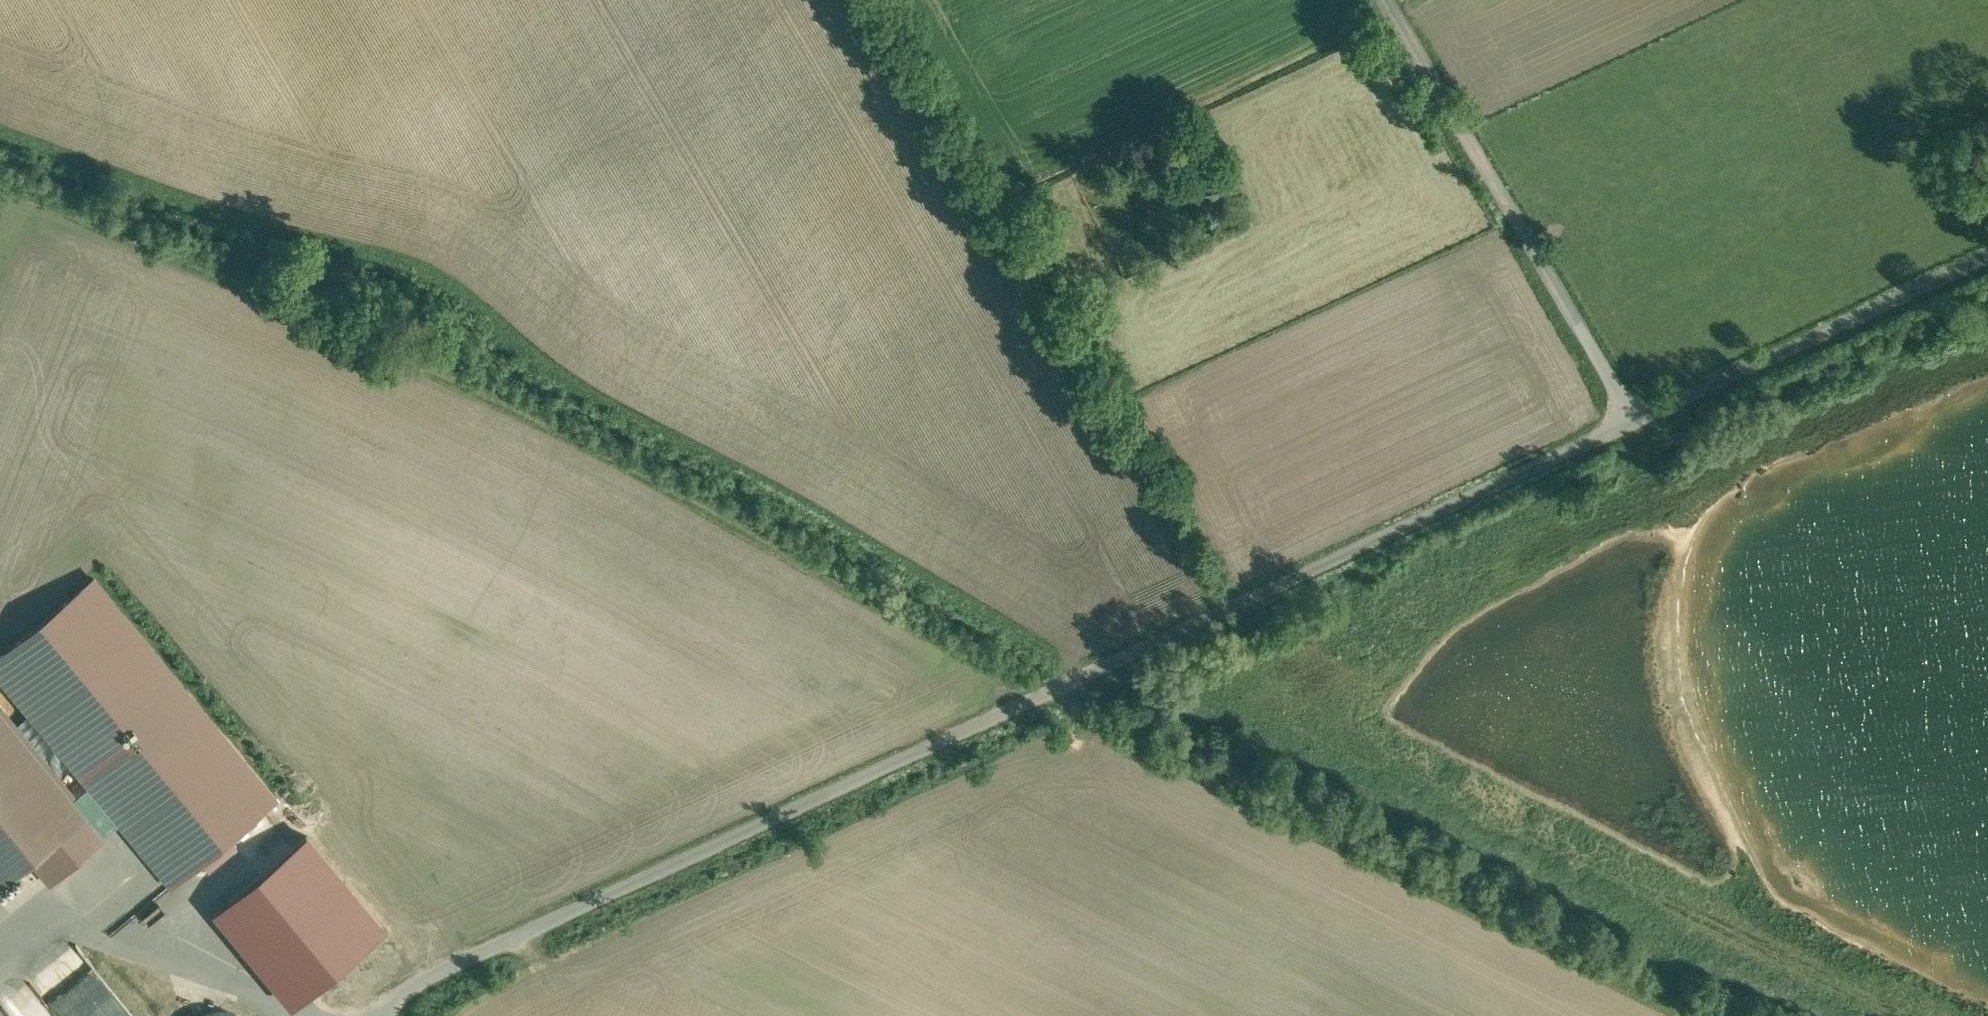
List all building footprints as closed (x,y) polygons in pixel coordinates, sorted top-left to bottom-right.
[(94,575),(0,653),(0,682),(171,888),(280,798),(94,575)] [(0,704),(0,887),(30,862),(48,885),(109,835),(0,704)] [(14,1015),(56,1015),(30,980),(2,1000),(14,1015)]
